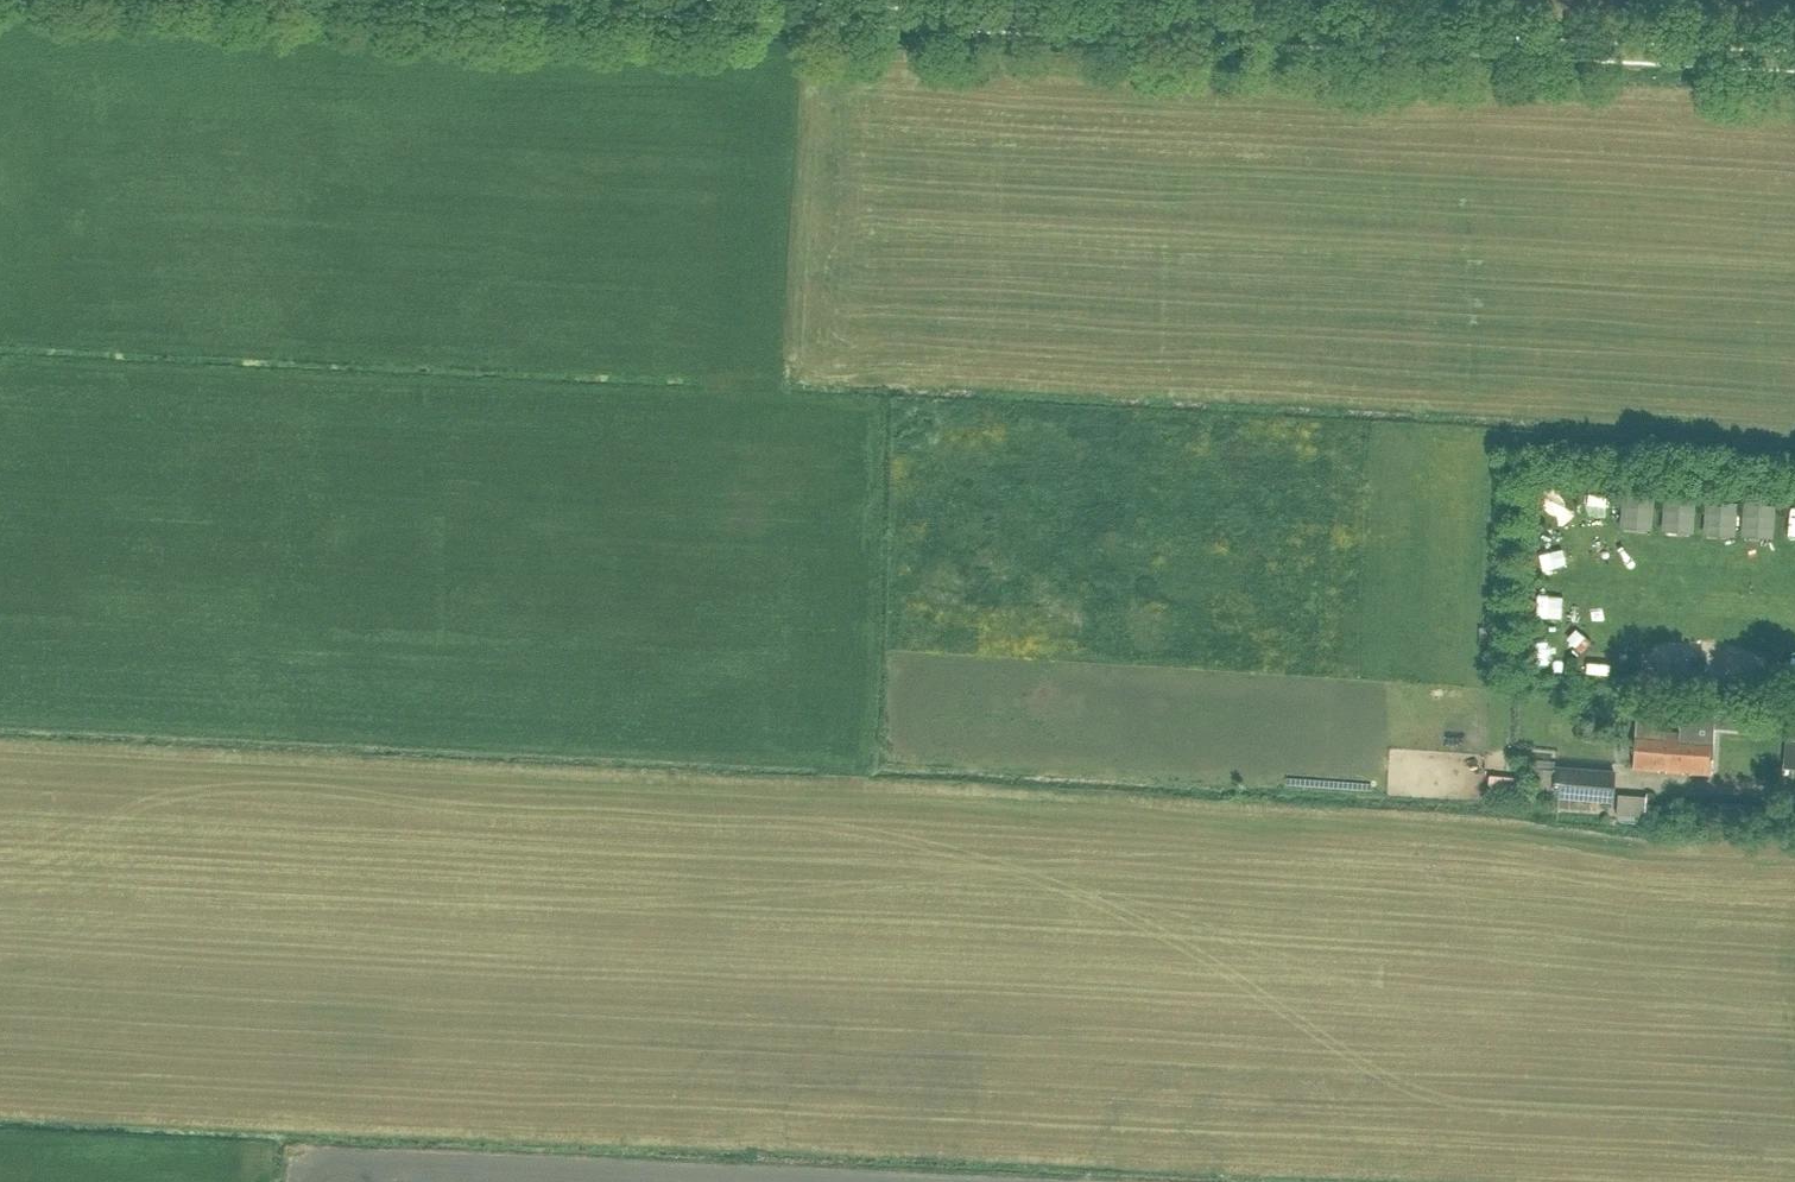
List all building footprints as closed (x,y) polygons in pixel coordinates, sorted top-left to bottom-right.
[(1672,503),(1691,505),(1692,490),(1674,488),(1672,503)] [(1731,523),(1733,494),(1713,493),(1711,521),(1731,523)] [(1749,520),(1771,524),(1774,499),(1753,496),(1749,520)] [(1666,719),(1643,717),(1635,717),(1631,768),(1710,774),(1713,735),(1697,734),(1698,728),(1700,728),(1701,710),(1679,709),(1678,723),(1678,727),(1687,728),(1686,733),(1665,732),(1666,722),(1666,719)] [(1786,737),(1783,766),(1794,768),(1794,738),(1786,737)] [(1554,765),(1553,769),(1533,768),(1531,795),(1613,802),(1615,770),(1554,765)] [(1521,786),(1522,770),(1490,768),(1489,785),(1521,786)]
